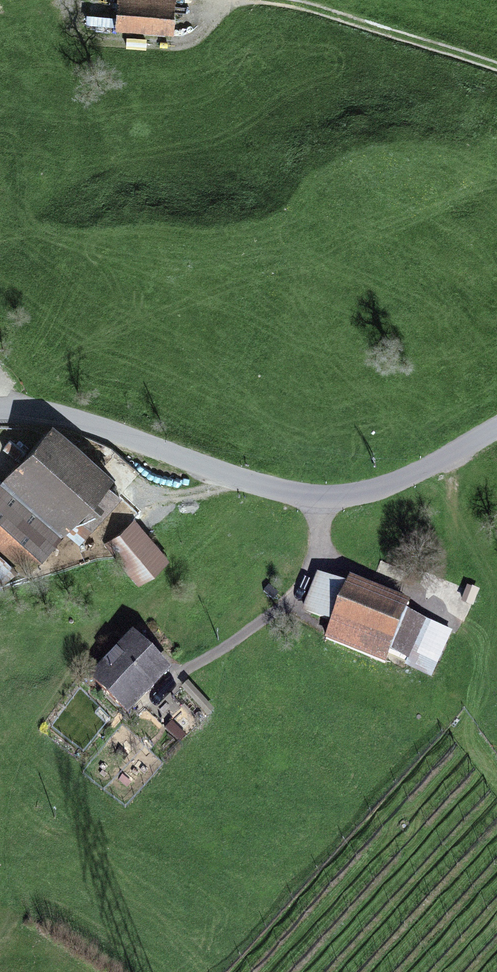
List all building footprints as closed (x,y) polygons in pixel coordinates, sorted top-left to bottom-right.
[(119,34),(174,41),(179,0),(123,0),(119,34)] [(58,434),(0,498),(0,565),(23,586),(114,485),(58,434)] [(133,589),(168,561),(135,521),(100,549),(133,589)] [(332,628),(324,647),(389,672),(414,608),(355,585),(350,596),(318,584),(304,617),(332,628)] [(143,644),(97,691),(130,723),(176,676),(143,644)]
